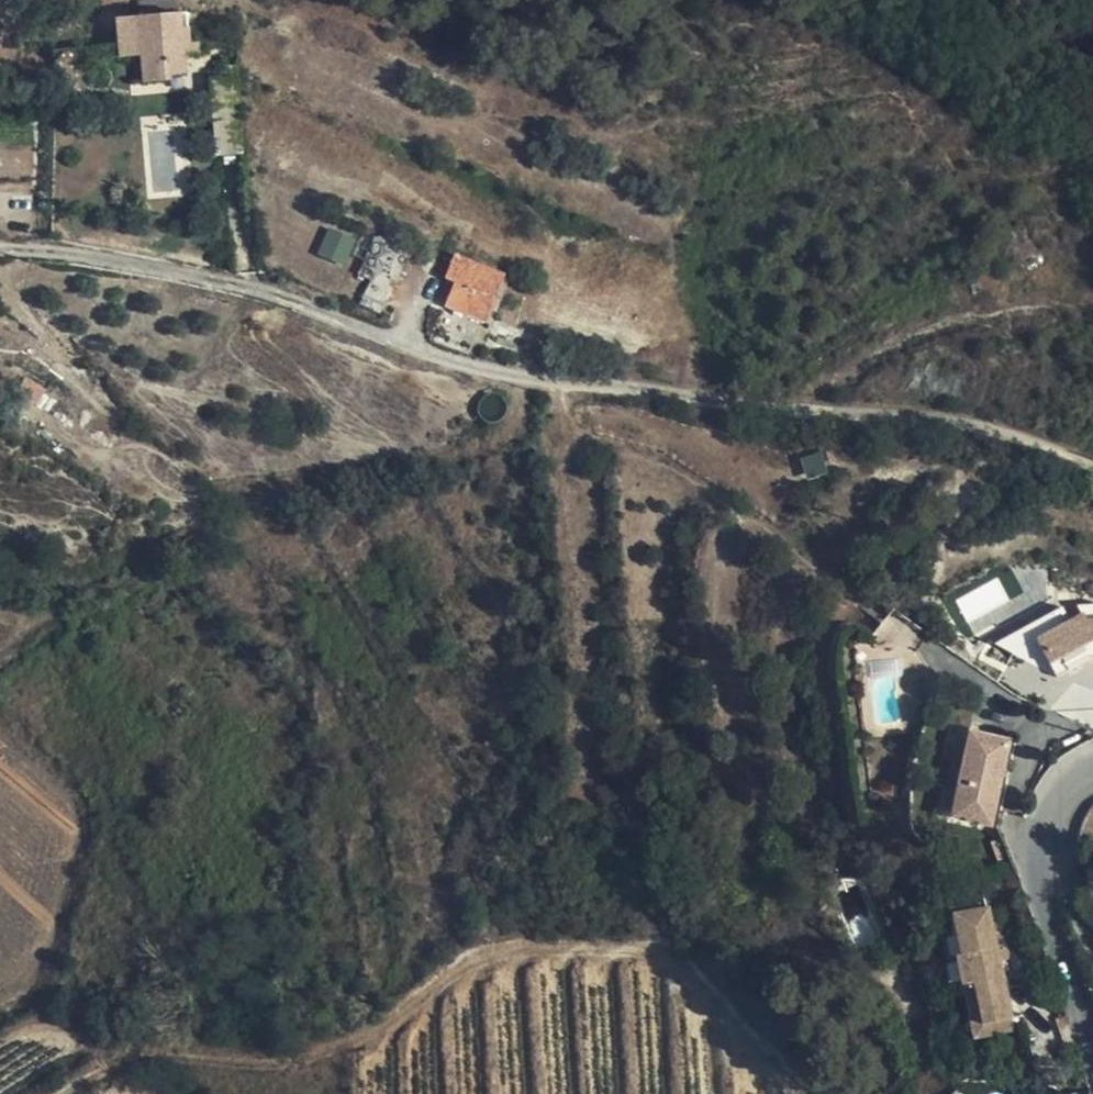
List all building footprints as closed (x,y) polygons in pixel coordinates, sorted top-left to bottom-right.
[(184,72),(179,12),(116,17),(118,42),(141,41),(144,81),(168,79),(168,73),(184,72)] [(486,320),(502,276),(454,257),(445,282),(456,285),(447,305),(486,320)] [(1092,658),(1092,604),(1069,614),(1066,607),(1016,630),(1040,682),(1092,658)] [(963,780),(975,727),(957,723),(946,775),(963,780)] [(1013,736),(975,727),(963,780),(955,813),(997,823),(1013,736)] [(1015,1017),(985,907),(952,916),(962,955),(953,958),(961,987),(970,985),(981,1026),(1015,1017)]
